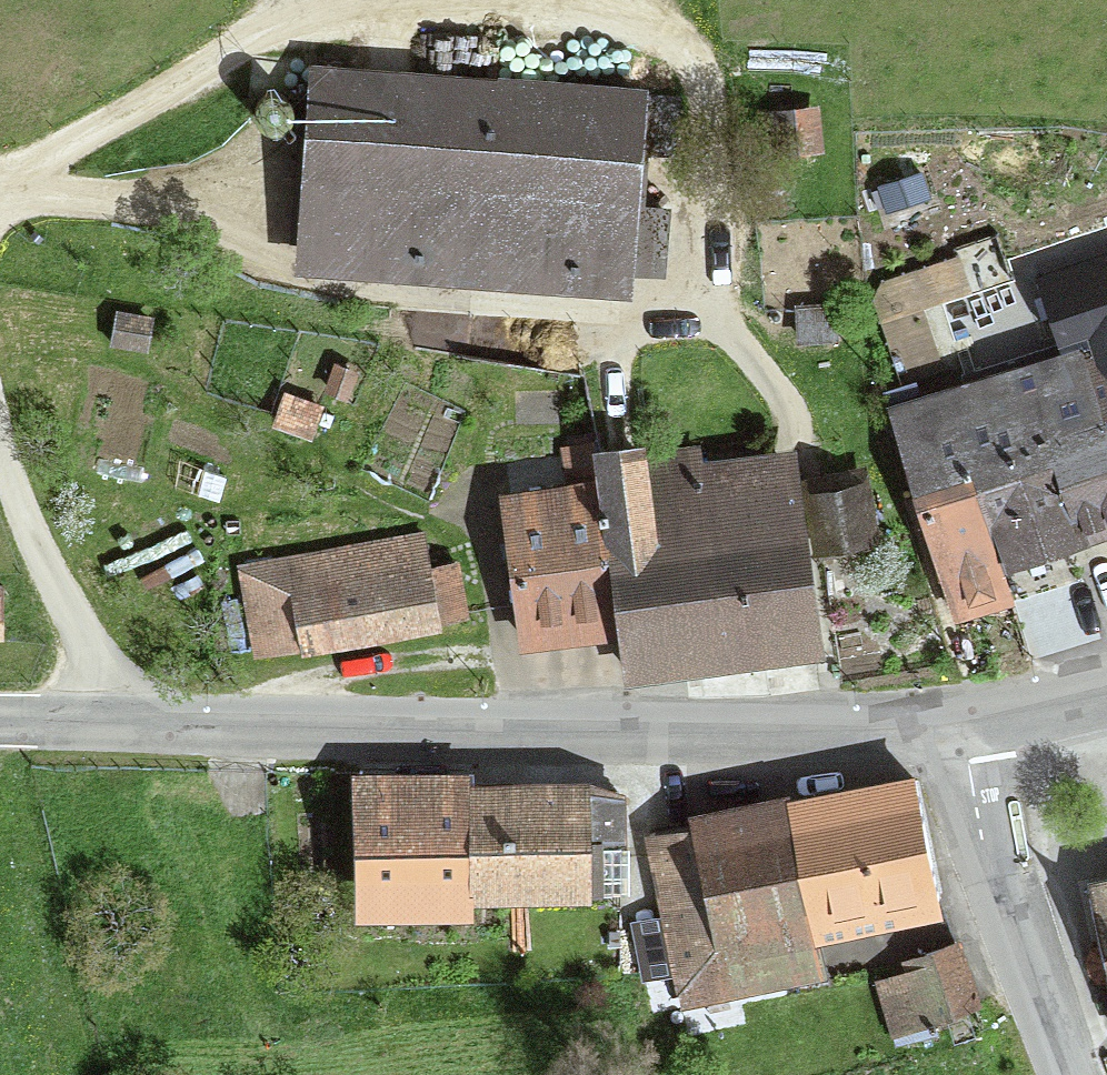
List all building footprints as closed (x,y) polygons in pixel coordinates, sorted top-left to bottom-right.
[(642,92),(311,67),(297,260),(627,286),(642,92)] [(817,99),(762,104),(767,154),(822,148),(817,99)] [(830,300),(790,302),(792,339),(832,337),(830,300)] [(145,317),(114,311),(109,339),(140,345),(145,317)] [(892,407),(957,616),(1012,599),(999,557),(1106,523),(1106,340),(892,407)] [(333,363),(324,388),(341,394),(351,370),(333,363)] [(282,395),(274,418),(306,430),(315,407),(282,395)] [(579,470),(485,479),(501,643),(609,632),(612,662),(803,643),(784,449),(694,458),(692,443),(640,448),(638,431),(576,437),(579,470)] [(863,473),(797,487),(810,549),(876,535),(863,473)] [(422,539),(238,569),(252,658),(437,627),(422,539)] [(588,778),(360,778),(360,887),(588,887),(588,778)] [(913,780),(642,833),(676,1004),(812,978),(803,935),(939,909),(913,780)] [(1089,888),(1106,990),(1106,885),(1089,888)] [(952,946),(905,961),(907,967),(922,1015),(970,1000),(952,946)] [(922,1015),(907,967),(877,977),(893,1025),(922,1015)]
